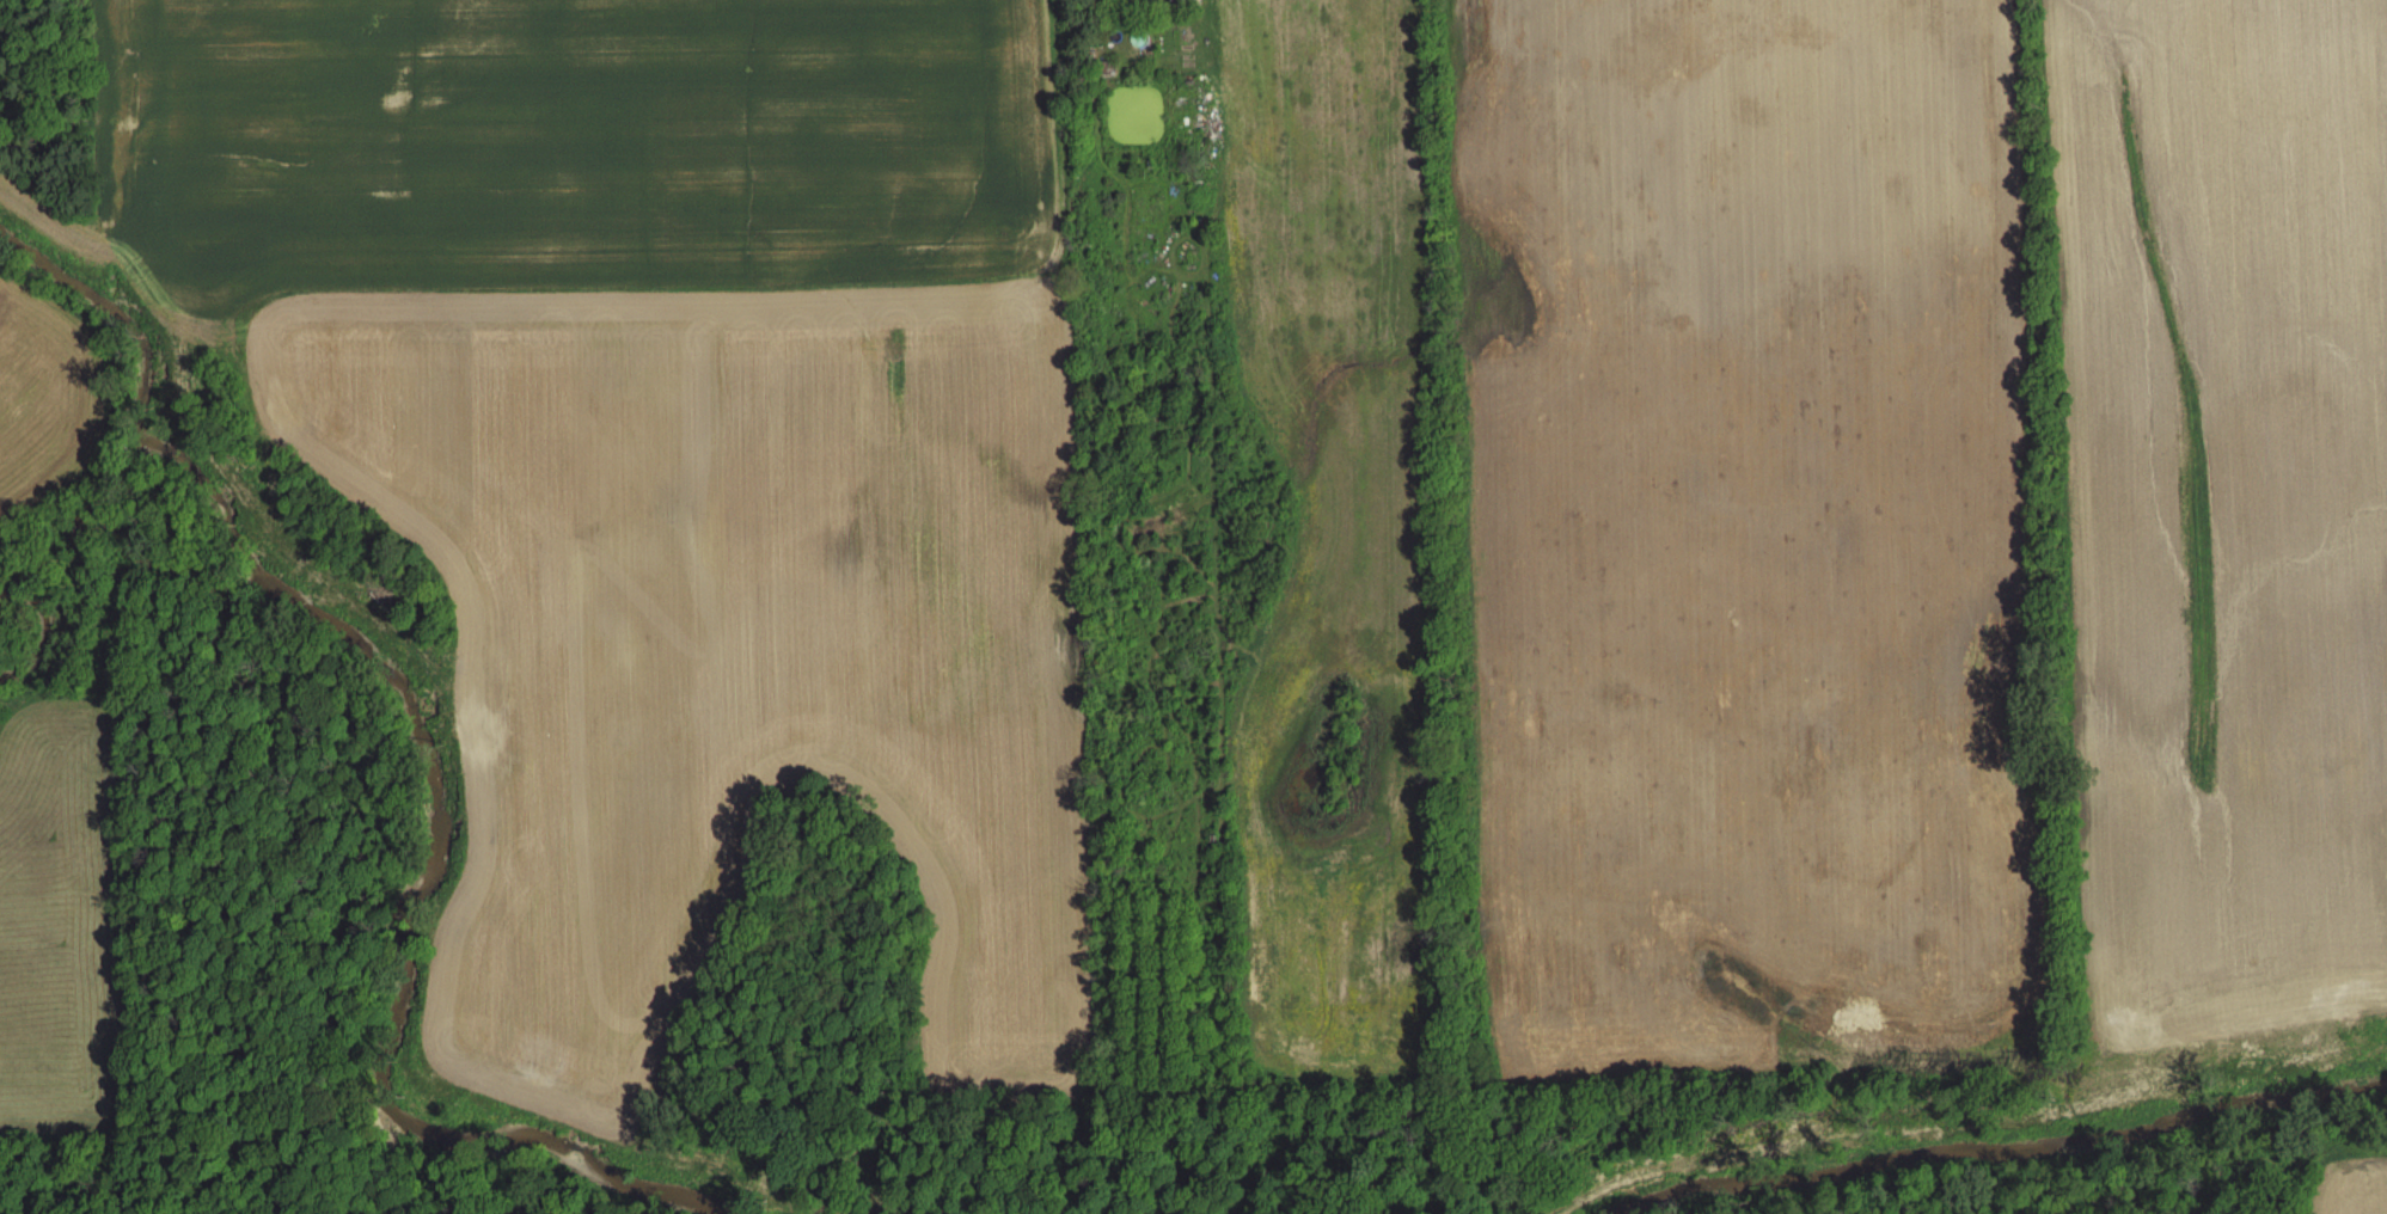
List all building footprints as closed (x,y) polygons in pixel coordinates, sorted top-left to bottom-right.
[(1116,61),(1096,61),(1096,76),(1116,76),(1116,61)]
